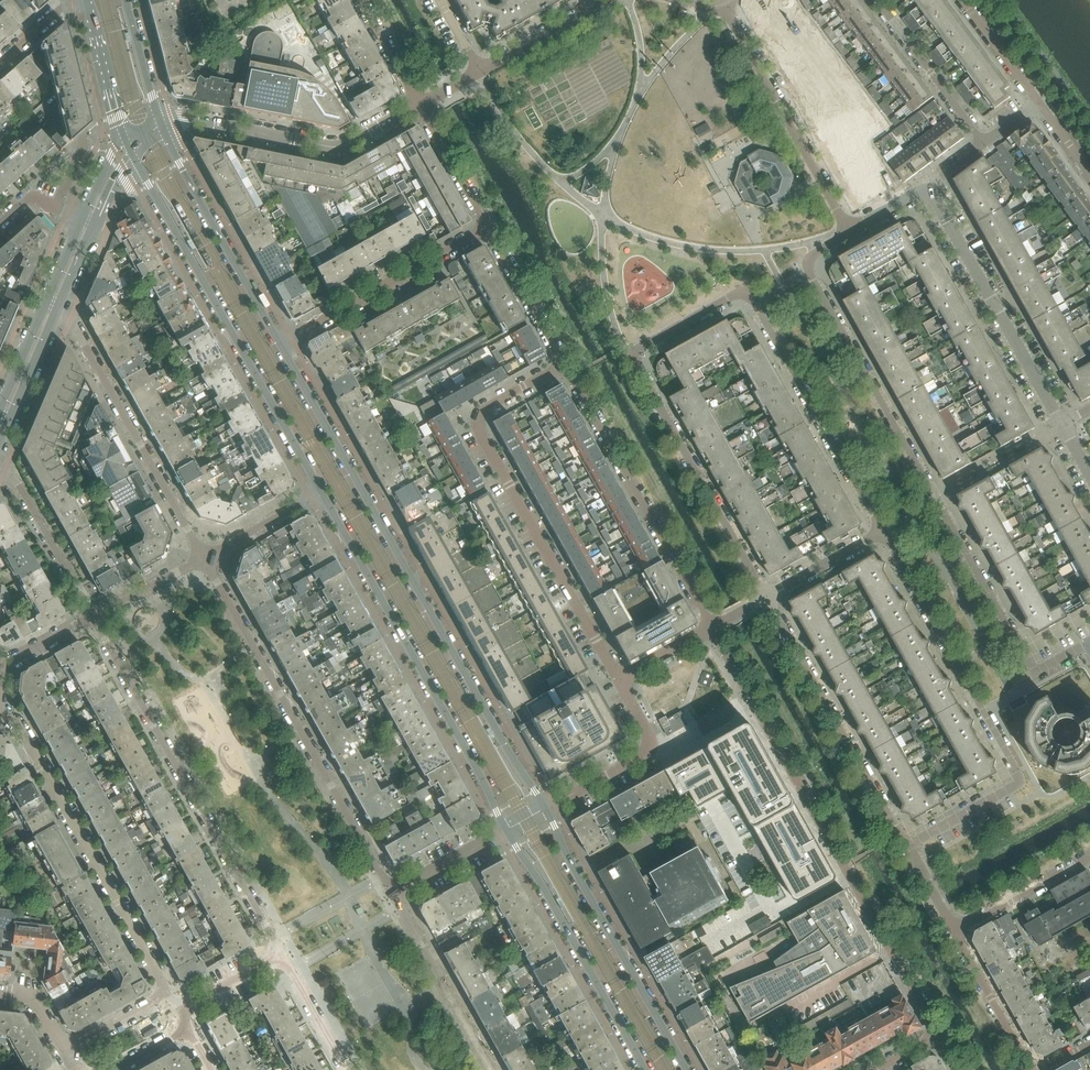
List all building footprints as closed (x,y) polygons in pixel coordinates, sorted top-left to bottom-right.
[(35,15),(22,0),(4,0),(0,4),(0,46),(2,44),(5,41),(6,41),(10,37),(10,36),(14,33),(14,34),(20,28),(35,15)] [(35,15),(39,11),(52,0),(22,0),(35,15)] [(174,0),(147,0),(154,25),(176,19),(173,8),(176,7),(174,0)] [(363,32),(345,0),(322,13),(331,29),(312,40),(315,46),(327,39),(329,42),(336,38),(340,45),(363,32)] [(345,0),(315,0),(322,13),(345,0)] [(460,13),(484,0),(453,0),(460,13)] [(501,4),(500,5),(495,8),(487,6),(484,0),(460,13),(467,24),(465,25),(467,28),(469,27),(471,30),(469,32),(469,33),(479,27),(486,29),(490,30),(492,34),(496,40),(505,35),(509,33),(508,31),(514,28),(501,4)] [(538,0),(502,0),(498,2),(500,5),(501,4),(514,28),(516,27),(515,25),(521,21),(522,23),(528,20),(537,14),(544,11),(538,0)] [(544,11),(550,7),(563,0),(538,0),(544,11)] [(746,1),(850,189),(861,208),(890,192),(900,186),(885,169),(879,173),(781,0),(747,0),(746,1)] [(846,0),(830,0),(829,1),(834,8),(846,0)] [(861,0),(846,0),(834,8),(840,16),(861,0)] [(867,7),(861,0),(840,16),(845,23),(867,7)] [(948,2),(946,0),(916,0),(918,2),(916,3),(918,7),(910,13),(904,18),(902,19),(912,33),(915,31),(920,27),(921,28),(929,21),(932,25),(933,23),(939,30),(957,17),(952,10),(953,9),(948,2)] [(813,8),(810,2),(804,5),(807,11),(813,8)] [(851,31),(872,15),(867,7),(845,23),(851,31)] [(822,17),(818,12),(813,16),(817,21),(822,17)] [(821,27),(830,21),(825,15),(822,17),(817,21),(821,27)] [(856,38),(878,22),(872,15),(851,31),(856,38)] [(973,37),(972,35),(963,23),(962,24),(957,17),(939,30),(944,38),(942,39),(945,42),(936,48),(936,49),(931,53),(928,55),(939,69),(941,67),(947,62),(947,63),(955,56),(958,60),(960,59),(965,66),(983,52),(972,37),(973,37)] [(186,56),(183,45),(185,44),(182,30),(179,31),(176,19),(154,25),(163,62),(186,56)] [(862,46),(883,29),(878,22),(856,38),(862,46)] [(53,34),(44,42),(49,60),(65,123),(68,134),(63,138),(59,142),(55,137),(50,141),(55,146),(60,151),(68,144),(70,142),(78,136),(80,133),(87,128),(91,124),(65,23),(53,34)] [(833,32),(829,27),(824,31),(828,36),(833,32)] [(867,53),(889,37),(883,29),(862,46),(867,53)] [(207,39),(205,31),(196,33),(199,41),(207,39)] [(595,31),(589,35),(593,41),(599,38),(595,31)] [(325,89),(324,87),(320,84),(316,81),(311,79),(304,75),(299,73),(292,71),(288,70),(279,69),(282,54),(283,52),(283,48),(282,44),(281,41),(280,39),(277,36),(274,34),(271,33),(267,32),(264,33),(260,34),(257,36),(254,40),(253,43),(252,45),(249,63),(244,86),(236,85),(235,85),(231,108),(232,109),(251,112),(259,114),(261,115),(269,116),(271,117),(279,118),(304,123),(338,130),(349,124),(348,123),(339,106),(336,101),(332,96),(329,92),(325,89)] [(381,63),(372,47),(363,32),(340,45),(349,61),(358,76),(381,63)] [(838,38),(833,32),(828,36),(832,42),(838,38)] [(844,47),(849,44),(843,36),(833,44),(839,51),(844,47)] [(873,60),(894,44),(889,37),(867,53),(873,60)] [(879,68),(900,52),(894,44),(873,60),(879,68)] [(849,53),(844,47),(839,51),(843,57),(849,53)] [(884,75),(905,59),(900,52),(879,68),(884,75)] [(1009,87),(999,74),(998,72),(999,71),(995,66),(994,67),(983,52),(965,66),(970,72),(968,73),(971,77),(964,82),(964,83),(957,88),(956,88),(969,105),(973,102),(976,100),(974,97),(981,91),(984,95),(986,93),(997,108),(1010,98),(1005,91),(1009,87)] [(338,66),(331,54),(324,57),(331,70),(338,66)] [(196,81),(200,78),(189,68),(186,56),(163,62),(172,94),(173,94),(175,96),(176,97),(176,98),(192,101),(196,81)] [(855,62),(851,56),(846,60),(850,66),(855,62)] [(36,86),(32,82),(41,75),(26,59),(0,82),(14,98),(23,91),(26,94),(29,92),(33,96),(39,89),(37,87),(36,86)] [(231,108),(235,85),(240,62),(221,59),(216,80),(209,79),(209,81),(206,80),(205,82),(200,78),(196,81),(192,101),(230,108),(231,108)] [(890,83),(911,67),(905,59),(884,75),(890,83)] [(860,67),(855,62),(850,66),(854,72),(860,67)] [(398,94),(386,72),(381,63),(358,76),(358,77),(344,85),(349,94),(364,85),(368,93),(348,104),(347,105),(354,118),(355,119),(355,120),(397,97),(397,96),(397,94),(398,94)] [(895,90),(917,74),(911,67),(890,83),(895,90)] [(867,77),(862,71),(857,75),(860,80),(861,80),(867,77)] [(344,84),(339,74),(334,77),(339,87),(344,84)] [(901,97),(922,82),(917,74),(895,90),(901,97)] [(871,82),(867,77),(861,80),(865,86),(871,82)] [(6,106),(14,98),(0,82),(0,81),(0,118),(2,116),(6,120),(8,118),(7,117),(13,112),(11,110),(10,111),(9,109),(6,106)] [(907,105),(928,89),(922,82),(901,97),(907,105)] [(878,92),(874,86),(868,90),(872,96),(878,92)] [(912,113),(934,97),(928,89),(907,105),(912,113)] [(882,97),(878,92),(872,96),(877,101),(882,97)] [(889,106),(885,101),(879,105),(883,111),(889,106)] [(938,107),(933,101),(928,106),(932,111),(938,107)] [(893,112),(889,106),(883,111),(887,116),(893,112)] [(932,111),(928,106),(922,110),(926,116),(932,111)] [(923,118),(919,112),(913,117),(917,122),(923,118)] [(900,122),(896,116),(891,120),(895,126),(900,122)] [(917,122),(913,117),(907,121),(912,127),(917,122)] [(964,137),(949,117),(941,123),(957,144),(963,140),(962,139),(964,137)] [(908,129),(904,123),(898,128),(902,133),(908,129)] [(957,144),(941,123),(933,129),(949,150),(957,144)] [(1019,147),(1040,132),(1038,128),(1036,130),(1032,124),(1022,132),(1020,130),(1007,140),(1012,147),(1017,144),(1019,147)] [(424,139),(416,126),(406,132),(414,145),(424,139)] [(902,133),(898,128),(893,132),(897,138),(902,133)] [(949,150),(933,129),(926,134),(942,155),(949,150)] [(753,130),(749,133),(753,141),(758,138),(753,130)] [(55,146),(50,141),(41,131),(32,139),(31,137),(29,139),(44,156),(55,146)] [(1058,156),(1052,147),(1041,131),(1040,132),(1019,147),(1025,156),(1027,155),(1032,162),(1030,163),(1036,171),(1056,157),(1058,156)] [(942,155),(926,134),(919,140),(934,161),(942,155)] [(889,135),(884,138),(883,139),(887,145),(893,140),(889,135)] [(44,156),(29,139),(23,144),(19,140),(14,145),(13,144),(8,139),(8,138),(2,143),(8,150),(11,154),(7,158),(14,167),(12,169),(19,178),(44,156)] [(277,197),(266,177),(264,177),(265,174),(259,173),(254,163),(250,162),(252,150),(193,138),(190,142),(234,221),(256,208),(277,197)] [(400,152),(393,139),(384,144),(391,158),(400,152)] [(408,160),(429,149),(424,139),(414,145),(403,151),(408,160)] [(887,145),(883,139),(879,142),(878,143),(882,149),(887,145)] [(934,161),(919,140),(911,145),(927,166),(934,161)] [(717,150),(713,143),(704,148),(708,156),(717,150)] [(396,165),(391,158),(384,144),(375,150),(386,171),(396,165)] [(1023,185),(998,152),(987,161),(993,169),(996,167),(997,169),(999,168),(1006,177),(1018,193),(1031,183),(1002,144),(997,148),(999,151),(1000,151),(1024,184),(1023,185)] [(927,166),(911,145),(904,151),(920,172),(927,166)] [(920,172),(904,151),(900,146),(893,152),(912,178),(920,172)] [(413,170),(434,158),(429,149),(408,160),(413,170)] [(266,166),(269,153),(252,150),(250,162),(254,163),(266,166)] [(386,171),(375,150),(365,155),(377,176),(379,181),(389,176),(386,171)] [(912,178),(893,152),(892,151),(884,156),(888,162),(903,182),(905,181),(906,182),(912,178)] [(734,184),(745,203),(745,204),(766,210),(786,199),(792,177),(781,158),(760,152),(740,163),(734,184)] [(275,179),(279,155),(269,153),(266,166),(265,174),(264,177),(266,177),(275,179)] [(307,185),(296,183),(285,181),(290,157),(279,155),(275,179),(266,177),(277,197),(281,205),(286,214),(290,221),(302,242),(306,248),(306,249),(337,232),(336,230),(331,221),(311,186),(307,185)] [(377,176),(365,155),(356,160),(368,181),(377,176)] [(296,183),(301,160),(290,157),(285,181),(296,183)] [(1073,180),(1064,169),(1066,167),(1064,164),(1062,165),(1056,157),(1036,171),(1042,179),(1043,178),(1049,186),(1047,186),(1053,195),(1073,180)] [(19,178),(12,169),(14,167),(7,158),(0,164),(0,195),(19,178)] [(418,179),(439,167),(434,158),(413,170),(418,179)] [(1002,209),(990,188),(990,187),(1006,177),(999,168),(997,169),(996,167),(993,169),(987,161),(984,158),(953,181),(958,190),(959,189),(962,195),(965,193),(968,198),(964,200),(969,208),(972,207),(976,213),(973,215),(978,223),(1002,209)] [(307,185),(311,162),(301,160),(296,183),(307,185)] [(368,181),(356,160),(347,165),(359,186),(368,181)] [(317,187),(322,164),(311,162),(307,185),(311,186),(317,187)] [(327,189),(332,166),(322,164),(317,187),(327,189)] [(359,186),(347,165),(342,168),(338,192),(346,193),(359,186)] [(338,192),(342,168),(332,166),(327,189),(338,192)] [(423,188),(444,176),(439,167),(418,179),(423,188)] [(428,197),(449,185),(444,176),(423,188),(428,197)] [(1089,204),(1084,196),(1086,195),(1083,191),(1081,192),(1073,180),(1053,195),(1059,203),(1060,202),(1065,209),(1064,209),(1070,218),(1089,204)] [(408,189),(406,185),(404,181),(397,185),(401,193),(408,189)] [(399,194),(394,185),(384,190),(387,196),(389,200),(399,194)] [(434,206),(455,195),(449,185),(428,197),(434,206)] [(716,185),(709,188),(713,195),(719,191),(716,185)] [(439,216),(460,204),(455,195),(434,206),(439,216)] [(1033,200),(1030,195),(1024,199),(1028,204),(1033,200)] [(389,200),(387,196),(380,199),(383,204),(389,200)] [(416,203),(412,196),(408,199),(412,206),(416,203)] [(391,211),(405,203),(402,198),(388,205),(389,207),(391,211)] [(378,206),(376,202),(369,206),(371,210),(378,206)] [(146,221),(137,205),(127,203),(124,212),(124,213),(136,235),(148,228),(146,224),(146,221)] [(420,210),(416,203),(412,206),(416,213),(420,210)] [(444,225),(465,213),(460,204),(439,216),(444,225)] [(1089,204),(1070,218),(1075,225),(1077,224),(1079,228),(1078,229),(1084,237),(1085,236),(1088,240),(1089,238),(1089,204)] [(371,210),(369,206),(362,210),(364,214),(371,210)] [(273,230),(266,217),(262,219),(256,208),(234,221),(235,221),(236,221),(255,254),(276,242),(270,232),(273,230)] [(281,208),(271,214),(275,221),(282,217),(285,215),(281,208)] [(357,218),(352,209),(341,215),(346,224),(357,218)] [(1030,258),(1018,237),(1002,209),(978,223),(982,231),(985,229),(989,236),(986,237),(986,239),(989,237),(992,241),(989,243),(997,258),(1000,256),(1004,262),(1001,264),(1005,272),(1030,258)] [(136,235),(124,213),(123,214),(118,226),(120,230),(115,232),(114,234),(107,252),(109,252),(120,244),(122,243),(136,235)] [(460,228),(470,222),(465,213),(444,225),(449,234),(460,228)] [(1041,222),(1047,218),(1043,214),(1038,218),(1041,222)] [(346,224),(341,215),(331,221),(336,230),(346,224)] [(423,236),(418,227),(412,215),(398,223),(409,244),(423,236)] [(426,222),(422,215),(418,217),(422,224),(426,222)] [(50,233),(38,218),(22,231),(31,241),(26,251),(40,257),(50,233)] [(1044,226),(1049,222),(1047,218),(1041,222),(1044,226)] [(354,233),(363,227),(360,221),(350,227),(351,229),(354,233)] [(911,242),(925,234),(921,227),(920,227),(918,224),(910,221),(907,223),(901,226),(900,224),(890,229),(890,230),(870,241),(884,266),(892,261),(890,258),(893,256),(900,268),(910,263),(909,262),(919,257),(911,242)] [(430,229),(426,222),(422,224),(426,231),(430,229)] [(381,260),(409,244),(398,223),(369,239),(381,260)] [(292,224),(286,227),(290,234),(295,231),(292,224)] [(127,255),(129,254),(154,241),(152,236),(153,233),(150,229),(148,228),(136,235),(122,243),(126,249),(124,250),(127,255)] [(1036,234),(1033,228),(1026,231),(1030,237),(1036,234)] [(26,251),(31,241),(22,231),(0,251),(0,274),(1,275),(2,274),(4,276),(7,273),(3,269),(14,259),(20,266),(26,251)] [(381,260),(369,239),(368,237),(370,236),(368,231),(354,238),(356,242),(358,241),(359,243),(344,251),(357,273),(381,260)] [(437,241),(433,234),(429,236),(433,243),(437,241)] [(357,273),(344,251),(334,257),(331,250),(334,248),(328,239),(321,243),(306,250),(310,256),(321,250),(324,255),(327,253),(330,259),(316,267),(328,289),(357,273)] [(1066,244),(1063,240),(1057,244),(1060,248),(1066,244)] [(134,268),(161,253),(158,248),(159,245),(157,241),(154,241),(129,254),(133,261),(131,262),(134,268)] [(871,269),(874,267),(876,270),(884,266),(870,241),(850,252),(849,252),(839,258),(840,260),(835,263),(832,265),(830,273),(832,277),(831,277),(835,285),(849,276),(858,293),(868,287),(878,281),(871,269)] [(292,264),(285,251),(281,253),(276,242),(255,254),(274,288),(295,276),(288,266),(292,264)] [(504,283),(495,267),(483,246),(464,256),(468,264),(466,265),(472,276),(479,287),(481,286),(485,294),(504,283)] [(957,290),(949,275),(934,248),(919,257),(909,262),(910,263),(913,270),(916,268),(922,279),(902,290),(909,302),(929,290),(931,294),(928,296),(932,304),(957,290)] [(27,286),(39,259),(40,257),(26,251),(20,266),(19,267),(23,269),(18,282),(27,286)] [(121,275),(119,270),(109,252),(107,252),(103,261),(105,263),(102,264),(96,277),(107,282),(121,275)] [(143,279),(168,265),(169,262),(166,258),(163,257),(161,253),(134,268),(137,273),(139,272),(143,279)] [(1057,307),(1045,286),(1045,285),(1061,275),(1052,258),(1035,268),(1030,258),(1005,272),(1010,280),(1013,278),(1016,285),(1013,286),(1014,288),(1017,286),(1019,290),(1016,292),(1025,307),(1028,305),(1031,311),(1028,313),(1033,321),(1057,307)] [(1082,267),(1079,263),(1074,267),(1076,271),(1082,267)] [(121,275),(131,270),(129,265),(119,270),(121,275)] [(150,290),(174,277),(175,274),(173,270),(170,269),(168,265),(143,279),(141,280),(144,285),(146,284),(150,290)] [(133,275),(131,270),(121,275),(124,280),(133,275)] [(468,290),(463,282),(459,274),(453,278),(462,293),(468,290)] [(121,290),(127,286),(124,280),(121,275),(107,282),(96,277),(85,304),(86,306),(110,293),(120,290),(121,290)] [(313,302),(304,284),(300,286),(295,276),(274,288),(282,302),(280,303),(284,309),(286,313),(290,320),(294,321),(329,301),(331,300),(332,298),(332,296),(331,294),(330,292),(313,302)] [(155,304),(156,303),(182,289),(177,281),(174,277),(150,290),(148,291),(155,304)] [(460,299),(449,281),(448,278),(419,295),(429,314),(437,310),(438,312),(460,299)] [(525,320),(516,304),(504,283),(485,294),(489,301),(487,302),(499,324),(501,323),(506,331),(525,320)] [(884,314),(900,305),(890,288),(874,296),(868,287),(858,293),(844,301),(848,310),(851,308),(855,314),(852,316),(853,317),(856,315),(858,320),(855,322),(863,336),(866,334),(870,341),(867,342),(871,350),(897,337),(884,314)] [(177,311),(192,303),(190,300),(189,301),(186,296),(188,295),(183,288),(182,289),(156,303),(166,321),(167,322),(179,314),(177,311)] [(18,306),(23,296),(9,291),(7,290),(0,297),(0,343),(3,344),(18,306)] [(116,305),(114,301),(124,295),(121,290),(120,290),(110,293),(86,306),(87,309),(89,308),(94,317),(112,308),(116,305)] [(977,325),(966,305),(957,290),(932,304),(936,312),(940,310),(942,313),(923,323),(930,337),(949,326),(951,329),(948,331),(952,339),(977,325)] [(429,314),(419,295),(382,315),(392,335),(400,330),(401,332),(423,320),(422,318),(429,314)] [(200,320),(201,319),(197,312),(195,313),(193,308),(194,307),(192,303),(177,311),(179,314),(167,322),(166,321),(161,324),(168,337),(174,334),(200,320)] [(1085,357),(1072,334),(1089,325),(1080,307),(1063,317),(1057,307),(1033,321),(1037,329),(1040,328),(1044,334),(1041,336),(1041,337),(1045,335),(1047,340),(1044,341),(1052,356),(1055,354),(1059,360),(1056,362),(1061,371),(1064,369),(1084,357),(1085,357)] [(130,341),(112,308),(94,317),(90,320),(89,322),(98,339),(107,354),(130,341)] [(392,335),(382,315),(352,332),(364,353),(368,351),(386,341),(385,339),(392,335)] [(151,328),(145,318),(136,323),(142,334),(151,328)] [(738,339),(753,331),(748,323),(748,324),(746,320),(738,318),(734,320),(734,319),(729,322),(727,320),(717,326),(717,327),(697,338),(711,363),(720,358),(718,355),(721,353),(729,366),(737,361),(736,359),(746,353),(738,339)] [(202,337),(207,334),(208,331),(205,326),(203,326),(200,320),(174,334),(174,335),(181,349),(182,348),(188,345),(202,337)] [(358,347),(351,333),(347,326),(345,323),(309,343),(308,347),(312,354),(311,357),(311,358),(316,367),(320,368),(342,356),(349,352),(351,356),(360,350),(358,347)] [(534,336),(528,325),(510,335),(517,346),(534,336)] [(997,361),(989,346),(977,325),(952,339),(957,348),(960,346),(962,349),(950,356),(945,359),(943,360),(950,373),(969,362),(971,366),(968,367),(972,375),(997,361)] [(175,367),(215,345),(212,340),(208,333),(207,334),(202,337),(188,345),(191,350),(175,359),(176,361),(173,364),(175,367)] [(539,346),(534,336),(517,346),(522,356),(539,346)] [(921,380),(911,363),(916,360),(918,365),(923,362),(920,358),(927,354),(926,351),(935,346),(930,337),(921,343),(918,337),(902,346),(897,337),(871,350),(876,358),(879,357),(882,363),(879,365),(880,366),(883,364),(886,369),(883,371),(891,385),(894,383),(897,390),(894,391),(898,397),(923,384),(924,385),(936,378),(933,373),(921,380)] [(711,363),(697,338),(677,349),(667,354),(668,357),(662,360),(663,360),(659,362),(657,370),(659,374),(658,374),(662,381),(677,373),(686,389),(696,384),(705,378),(698,366),(702,364),(704,367),(711,363)] [(157,339),(152,342),(155,347),(160,345),(159,343),(159,342),(157,339)] [(139,357),(130,341),(107,354),(122,381),(143,369),(145,368),(140,359),(144,357),(143,355),(139,357)] [(201,368),(221,357),(218,350),(218,349),(215,345),(175,367),(173,368),(176,374),(198,362),(201,368)] [(785,388),(776,371),(761,345),(746,353),(736,359),(737,361),(741,367),(744,365),(750,376),(729,388),(736,398),(738,398),(740,403),(747,399),(744,394),(756,388),(758,391),(755,392),(760,401),(785,388)] [(545,357),(539,346),(522,356),(528,367),(545,357)] [(504,353),(501,347),(496,349),(499,355),(504,353)] [(84,376),(68,348),(65,348),(53,377),(79,388),(84,376)] [(485,353),(482,349),(477,352),(479,357),(485,353)] [(950,356),(947,350),(942,352),(945,359),(950,356)] [(479,357),(477,352),(471,355),(474,360),(479,357)] [(507,358),(504,353),(499,355),(502,361),(507,358)] [(359,375),(356,369),(352,363),(347,366),(342,356),(320,368),(324,375),(327,379),(329,383),(332,387),(331,387),(331,388),(334,392),(333,392),(337,398),(357,387),(359,386),(354,378),(359,375)] [(192,389),(228,368),(226,363),(225,364),(221,357),(201,368),(204,374),(183,385),(186,392),(192,389)] [(1089,365),(1084,357),(1064,369),(1082,402),(1089,398),(1089,364),(1089,365)] [(464,365),(462,360),(456,363),(459,368),(464,365)] [(1018,398),(1009,382),(997,361),(972,375),(977,383),(980,382),(982,385),(978,388),(963,396),(971,409),(989,398),(991,402),(988,404),(992,412),(1018,398)] [(506,379),(497,362),(486,368),(496,385),(506,379)] [(459,368),(456,363),(450,367),(453,372),(459,368)] [(511,370),(508,364),(503,367),(506,372),(511,370)] [(170,383),(166,376),(173,372),(170,366),(162,371),(162,370),(148,378),(143,369),(122,381),(138,410),(159,398),(155,391),(170,383)] [(214,392),(235,380),(231,373),(228,368),(192,389),(196,395),(211,386),(214,392)] [(496,385),(486,368),(475,374),(485,391),(496,385)] [(375,377),(370,369),(366,371),(371,380),(375,377)] [(444,377),(441,372),(435,375),(438,380),(444,377)] [(485,391),(475,374),(465,380),(475,397),(485,391)] [(438,380),(435,375),(429,378),(432,383),(438,380)] [(79,388),(53,377),(44,397),(70,408),(79,388)] [(205,413),(242,392),(239,387),(235,380),(214,392),(217,397),(204,405),(201,406),(205,413)] [(475,397),(465,380),(455,386),(464,403),(475,397)] [(567,395),(561,384),(543,394),(550,405),(567,395)] [(719,406),(727,401),(720,387),(718,384),(712,387),(701,394),(698,387),(696,384),(686,389),(671,398),(675,407),(679,405),(682,411),(679,413),(680,414),(683,412),(686,417),(688,422),(685,424),(690,433),(694,431),(697,437),(694,439),(698,447),(724,433),(731,429),(719,406)] [(951,435),(939,413),(955,403),(945,386),(943,387),(929,395),(924,385),(923,384),(898,397),(904,408),(907,406),(910,412),(907,414),(908,415),(911,413),(913,418),(910,420),(918,434),(921,433),(925,439),(922,440),(926,449),(951,435)] [(464,403),(455,386),(444,391),(454,408),(464,403)] [(374,408),(370,401),(366,392),(362,395),(357,387),(337,398),(337,399),(336,402),(339,407),(339,408),(342,412),(341,412),(353,432),(377,419),(372,409),(374,408)] [(805,423),(796,408),(785,388),(760,401),(764,408),(767,407),(769,410),(750,421),(758,434),(776,423),(778,427),(775,428),(780,437),(805,423)] [(454,408),(444,391),(434,397),(434,399),(427,403),(435,418),(443,413),(444,414),(454,408)] [(227,415),(248,404),(244,397),(242,392),(205,413),(199,416),(204,424),(210,421),(209,419),(224,410),(227,415)] [(191,401),(188,395),(180,400),(183,406),(191,401)] [(572,405),(567,395),(550,405),(555,415),(572,405)] [(70,408),(44,397),(36,418),(61,429),(70,408)] [(187,414),(183,407),(179,400),(165,408),(159,398),(138,410),(156,442),(177,430),(172,421),(187,414)] [(1035,428),(1029,418),(1018,398),(992,412),(997,420),(1000,418),(1002,422),(993,426),(992,424),(977,433),(983,444),(996,437),(1001,447),(1035,428)] [(196,410),(193,405),(192,402),(188,404),(183,407),(185,410),(186,409),(188,414),(196,410)] [(449,424),(444,414),(443,413),(435,418),(427,403),(419,407),(427,422),(426,423),(432,433),(449,424)] [(127,466),(111,439),(117,435),(100,404),(95,407),(89,420),(87,426),(93,437),(86,440),(88,443),(84,445),(86,449),(81,452),(86,461),(84,462),(93,478),(95,477),(99,484),(104,482),(107,489),(137,471),(132,463),(127,466)] [(218,436),(255,415),(253,411),(252,411),(248,404),(227,415),(221,419),(224,424),(214,430),(218,436)] [(538,411),(535,405),(530,408),(534,413),(538,411)] [(578,416),(572,405),(555,415),(561,425),(578,416)] [(531,415),(528,409),(523,412),(526,418),(531,415)] [(542,416),(538,411),(534,413),(537,419),(542,416)] [(515,424),(509,413),(492,423),(498,434),(515,424)] [(241,439),(261,428),(257,421),(258,420),(255,415),(218,436),(213,439),(217,448),(219,451),(226,447),(223,442),(229,439),(232,444),(241,439)] [(584,426),(578,416),(561,425),(567,436),(584,426)] [(53,450),(61,430),(61,429),(36,418),(27,439),(53,450)] [(389,434),(392,432),(393,435),(398,433),(396,430),(397,430),(395,427),(388,431),(386,428),(383,429),(377,419),(353,432),(371,464),(395,450),(390,441),(393,439),(389,434)] [(536,425),(533,420),(528,422),(532,428),(536,425)] [(825,459),(817,444),(805,423),(780,437),(784,445),(787,443),(789,446),(771,456),(778,470),(797,459),(799,463),(796,465),(800,472),(825,459)] [(455,434),(449,424),(432,433),(438,444),(455,434)] [(521,434),(515,424),(498,434),(504,444),(521,434)] [(540,431),(536,425),(532,428),(535,434),(540,431)] [(182,439),(177,430),(156,442),(165,457),(173,472),(194,460),(189,452),(203,444),(200,437),(205,435),(208,442),(213,439),(209,432),(209,433),(206,427),(205,426),(196,431),(182,439)] [(550,431),(547,426),(542,428),(545,434),(550,431)] [(590,436),(584,426),(567,436),(573,446),(590,436)] [(231,460),(268,439),(266,435),(265,435),(261,428),(241,439),(244,444),(228,453),(229,456),(224,458),(226,462),(231,459),(231,460)] [(553,437),(550,431),(545,434),(548,440),(553,437)] [(745,472),(738,460),(745,456),(748,461),(758,456),(755,450),(755,451),(745,434),(729,442),(724,433),(698,447),(703,456),(706,454),(710,460),(707,461),(707,463),(710,461),(716,471),(712,473),(718,482),(721,480),(725,486),(721,488),(726,496),(751,482),(759,478),(754,467),(745,472)] [(966,453),(983,444),(977,433),(957,444),(951,435),(926,449),(931,457),(934,455),(938,461),(934,463),(935,464),(938,463),(941,467),(938,469),(944,479),(972,463),(966,453)] [(421,439),(418,434),(413,436),(416,442),(421,439)] [(461,444),(455,434),(438,444),(444,454),(461,444)] [(526,445),(521,434),(504,444),(509,454),(526,445)] [(596,447),(590,436),(573,446),(579,456),(596,447)] [(34,474),(58,460),(53,450),(27,439),(21,451),(34,474)] [(254,463),(275,451),(271,444),(268,439),(231,460),(231,459),(226,462),(225,462),(225,463),(232,475),(233,475),(236,473),(254,462),(254,463)] [(548,446),(545,440),(540,443),(543,449),(548,446)] [(427,450),(424,444),(419,447),(422,453),(427,450)] [(466,455),(465,452),(461,444),(444,454),(449,464),(466,455)] [(532,455),(526,445),(509,454),(515,465),(532,455)] [(551,452),(548,446),(543,449),(547,454),(551,452)] [(562,452),(558,446),(554,449),(557,455),(562,452)] [(601,457),(596,447),(579,456),(584,467),(601,457)] [(1059,479),(1053,470),(1049,462),(1051,461),(1051,460),(1052,459),(1052,458),(1051,457),(1050,456),(1049,456),(1048,455),(1046,457),(1042,449),(1017,463),(1010,467),(1013,473),(1016,478),(1027,472),(1037,491),(1059,479)] [(410,471),(407,465),(403,459),(401,460),(395,450),(371,464),(382,485),(385,489),(388,494),(391,495),(413,482),(407,472),(410,471)] [(430,456),(427,450),(422,453),(425,458),(430,456)] [(239,487),(245,483),(281,463),(279,458),(275,451),(254,463),(257,468),(240,478),(236,473),(233,475),(235,478),(237,480),(236,481),(239,487)] [(565,458),(562,452),(557,455),(560,461),(565,458)] [(472,465),(466,455),(449,464),(455,475),(472,465)] [(538,465),(532,455),(515,465),(521,475),(538,465)] [(232,475),(225,463),(225,462),(222,457),(199,469),(194,460),(173,472),(190,503),(211,490),(207,482),(224,472),(229,481),(234,478),(232,475)] [(607,468),(601,457),(584,467),(590,477),(607,468)] [(845,495),(836,479),(825,459),(800,472),(804,481),(808,479),(809,482),(791,492),(798,505),(809,500),(815,512),(821,509),(845,495)] [(70,480),(64,471),(58,460),(34,474),(45,494),(70,480)] [(560,467),(556,461),(552,464),(555,469),(560,467)] [(267,486),(288,475),(281,463),(245,483),(249,489),(264,481),(267,486)] [(438,471),(435,465),(430,468),(434,473),(438,471)] [(478,476),(472,465),(455,475),(461,485),(478,476)] [(544,476),(538,465),(521,475),(527,485),(544,476)] [(563,473),(560,467),(555,469),(558,475),(563,473)] [(573,473),(570,467),(565,470),(568,476),(573,473)] [(1013,473),(1010,467),(1005,470),(1008,475),(1013,473)] [(429,473),(426,468),(420,472),(423,477),(429,473)] [(613,478),(607,468),(590,477),(596,488),(613,478)] [(1008,475),(1005,470),(999,473),(1002,478),(1008,475)] [(136,524),(159,511),(137,471),(107,489),(114,500),(110,502),(116,513),(120,511),(124,517),(114,522),(115,524),(118,529),(128,548),(141,541),(142,538),(143,536),(136,524)] [(442,476),(438,471),(434,473),(437,479),(442,476)] [(576,479),(573,473),(568,476),(572,481),(576,479)] [(1002,478),(999,473),(994,476),(997,481),(1002,478)] [(252,510),(291,489),(293,483),(291,480),(288,475),(267,486),(263,489),(266,495),(259,499),(255,493),(246,498),(252,510)] [(484,486),(478,476),(461,485),(467,496),(484,486)] [(550,486),(544,476),(527,485),(533,496),(550,486)] [(997,481),(994,476),(989,479),(992,484),(997,481)] [(427,503),(430,501),(432,504),(438,500),(440,505),(446,502),(437,486),(428,491),(430,494),(427,495),(423,489),(420,490),(417,486),(425,481),(423,477),(415,481),(413,482),(391,495),(395,502),(398,506),(400,509),(402,514),(405,519),(404,519),(409,526),(409,527),(433,514),(427,503)] [(619,488),(613,478),(596,488),(602,498),(619,488)] [(996,514),(990,504),(985,495),(995,489),(992,484),(989,479),(983,482),(958,496),(962,503),(960,505),(961,506),(960,507),(960,508),(960,509),(962,510),(963,510),(964,511),(966,509),(975,526),(996,514)] [(1073,500),(1074,499),(1074,497),(1073,496),(1072,495),(1071,495),(1070,495),(1068,496),(1059,479),(1037,491),(1048,511),(1042,514),(1044,517),(1050,513),(1059,530),(1081,518),(1071,502),(1073,500)] [(74,497),(66,483),(70,481),(70,480),(45,494),(53,509),(74,497)] [(571,488),(568,482),(563,484),(567,490),(571,488)] [(766,509),(783,500),(773,483),(757,492),(751,482),(726,496),(730,505),(734,503),(737,509),(734,511),(735,512),(738,510),(743,520),(740,522),(745,531),(749,529),(752,536),(749,537),(753,545),(779,531),(766,509)] [(450,491),(447,486),(442,488),(445,494),(450,491)] [(556,497),(550,486),(533,496),(539,506),(556,497)] [(252,510),(246,498),(239,487),(237,488),(234,495),(230,494),(226,503),(220,502),(218,498),(216,499),(215,497),(222,493),(218,487),(211,491),(211,490),(190,503),(199,518),(225,525),(233,521),(232,521),(242,516),(242,515),(252,510)] [(575,493),(571,488),(567,490),(570,496),(575,493)] [(585,494),(582,488),(577,491),(580,496),(585,494)] [(625,499),(619,488),(602,498),(608,508),(625,499)] [(453,497),(450,491),(445,494),(449,500),(453,497)] [(499,512),(494,504),(488,492),(469,503),(480,522),(499,512)] [(588,499),(585,494),(580,496),(583,502),(588,499)] [(862,525),(859,518),(857,514),(856,514),(845,495),(821,509),(825,517),(828,515),(830,518),(823,522),(821,520),(809,527),(807,528),(813,538),(823,533),(829,544),(862,525)] [(90,525),(74,497),(53,509),(69,536),(87,526),(88,526),(90,525)] [(561,507),(556,497),(539,506),(544,517),(561,507)] [(631,509),(625,499),(608,508),(613,519),(631,509)] [(583,508),(580,503),(575,505),(578,511),(583,508)] [(4,505),(3,506),(0,506),(0,546),(4,553),(24,542),(17,529),(4,505)] [(469,542),(458,523),(450,510),(449,508),(448,506),(440,510),(433,514),(409,527),(409,530),(409,533),(427,565),(469,542)] [(567,517),(561,507),(544,517),(550,527),(567,517)] [(586,514),(583,508),(578,511),(581,517),(586,514)] [(596,514),(593,509),(588,511),(592,517),(596,514)] [(636,519),(631,509),(613,519),(619,529),(636,519)] [(172,534),(163,518),(159,511),(136,524),(143,536),(142,538),(169,546),(172,534)] [(510,532),(505,524),(499,512),(480,522),(491,542),(510,532)] [(600,520),(596,514),(592,517),(595,523),(600,520)] [(1018,554),(1012,544),(996,514),(975,526),(984,543),(982,544),(983,545),(982,546),(982,547),(983,549),(984,549),(985,549),(986,550),(988,549),(997,566),(1018,554)] [(277,548),(316,525),(312,517),(306,516),(270,536),(273,541),(277,548)] [(573,528),(567,517),(550,527),(556,537),(573,528)] [(798,547),(813,538),(807,528),(809,527),(804,518),(799,521),(804,530),(784,541),(779,531),(753,545),(758,554),(761,552),(765,558),(762,560),(763,561),(766,559),(768,564),(765,566),(770,576),(804,557),(798,547)] [(1081,518),(1059,530),(1082,570),(1089,565),(1089,535),(1081,518)] [(642,530),(636,519),(619,529),(625,539),(642,530)] [(595,529),(591,523),(587,526),(590,532),(595,529)] [(107,535),(118,529),(115,524),(110,526),(104,530),(107,535)] [(279,562),(323,537),(316,525),(277,548),(273,550),(276,557),(279,562)] [(101,546),(93,532),(92,533),(88,526),(87,526),(69,536),(81,558),(85,565),(104,555),(100,547),(101,546)] [(579,538),(573,528),(556,537),(562,548),(579,538)] [(598,535),(595,529),(590,532),(593,538),(598,535)] [(608,535),(605,529),(600,532),(603,538),(608,535)] [(648,540),(642,530),(625,539),(631,550),(648,540)] [(521,551),(516,543),(510,532),(491,542),(502,562),(521,551)] [(611,541),(608,535),(603,538),(607,544),(611,541)] [(285,572),(329,549),(323,537),(279,562),(280,565),(284,572),(285,572)] [(165,558),(169,546),(142,538),(141,541),(128,548),(131,553),(133,557),(137,562),(142,571),(149,567),(149,565),(158,560),(159,562),(165,558)] [(255,569),(266,563),(276,557),(273,550),(266,538),(260,542),(267,554),(265,554),(258,542),(240,553),(233,578),(234,581),(255,570),(255,569)] [(585,548),(579,538),(562,548),(568,558),(585,548)] [(654,551),(648,540),(631,550),(637,560),(654,551)] [(40,570),(31,554),(24,542),(4,553),(8,560),(7,561),(15,575),(16,574),(20,581),(40,570)] [(492,584),(479,562),(469,542),(427,565),(451,607),(492,584)] [(606,550),(603,544),(598,547),(601,552),(606,550)] [(591,559),(585,548),(568,558),(573,568),(591,559)] [(292,585),(336,560),(329,549),(285,572),(289,580),(292,585)] [(609,556),(606,550),(601,552),(605,558),(609,556)] [(620,556),(616,550),(612,553),(615,559),(620,556)] [(532,571),(527,563),(521,551),(502,562),(513,582),(532,571)] [(659,561),(654,551),(637,560),(642,570),(659,561)] [(1040,593),(1035,583),(1018,554),(997,566),(1006,582),(1004,583),(1005,584),(1004,585),(1004,587),(1005,588),(1006,589),(1007,588),(1008,589),(1010,588),(1019,605),(1040,593)] [(129,578),(121,564),(113,568),(110,561),(108,562),(104,555),(85,565),(100,591),(104,592),(129,578)] [(623,562),(620,556),(615,559),(618,564),(623,562)] [(891,585),(886,576),(882,569),(884,568),(884,567),(885,566),(885,564),(884,563),(883,562),(881,563),(881,562),(879,563),(875,556),(850,569),(843,573),(846,578),(849,584),(859,578),(870,598),(891,585)] [(280,565),(279,562),(276,557),(266,563),(270,571),(280,565)] [(596,569),(591,559),(573,568),(579,579),(596,569)] [(321,584),(342,572),(336,560),(292,585),(294,587),(297,593),(299,597),(306,593),(321,584)] [(695,624),(659,561),(642,570),(641,571),(609,589),(608,590),(591,599),(626,663),(695,624)] [(142,571),(137,562),(131,566),(136,575),(142,571)] [(618,571),(615,565),(610,567),(613,573),(618,571)] [(1082,570),(1089,585),(1089,565),(1082,570)] [(629,572),(625,566),(621,569),(624,575),(629,572)] [(602,579),(596,569),(579,579),(585,589),(602,579)] [(55,597),(47,582),(40,570),(20,581),(24,588),(22,589),(30,603),(31,602),(35,608),(55,597)] [(263,584),(255,570),(234,581),(251,611),(272,599),(282,594),(273,579),(263,584)] [(543,591),(539,583),(532,571),(513,582),(519,593),(523,599),(524,602),(543,591)] [(621,576),(618,571),(613,573),(616,579),(621,576)] [(305,608),(349,583),(346,579),(342,572),(321,584),(324,589),(309,598),(306,593),(299,597),(302,603),(305,608)] [(846,578),(843,573),(837,576),(840,581),(846,578)] [(840,581),(837,576),(832,579),(835,584),(840,581)] [(608,590),(602,579),(585,589),(591,599),(608,590)] [(835,584),(832,579),(827,582),(830,587),(835,584)] [(294,587),(292,585),(289,580),(279,586),(283,593),(294,587)] [(830,587),(827,582),(822,585),(825,590),(830,587)] [(326,611),(334,606),(355,594),(351,588),(349,583),(305,608),(308,613),(323,605),(326,611)] [(513,621),(503,604),(492,584),(451,607),(471,643),(513,621)] [(829,621),(823,611),(818,601),(828,595),(825,590),(822,585),(816,588),(816,589),(791,602),(795,610),(793,611),(794,612),(793,613),(792,614),(793,616),(794,616),(796,616),(796,617),(798,616),(808,632),(829,621)] [(906,607),(906,606),(907,605),(907,603),(906,602),(905,602),(903,602),(903,601),(901,602),(891,585),(870,598),(892,637),(914,625),(904,608),(906,607)] [(554,611),(549,602),(543,591),(524,602),(535,621),(554,611)] [(14,602),(23,598),(20,593),(12,598),(14,601),(14,602)] [(291,617),(305,609),(302,603),(299,597),(297,593),(275,606),(272,599),(251,611),(268,642),(289,630),(297,626),(291,617)] [(1067,618),(1064,612),(1061,607),(1051,612),(1040,593),(1019,605),(1028,621),(1026,622),(1027,623),(1026,624),(1026,626),(1027,627),(1028,628),(1029,628),(1030,629),(1032,627),(1036,635),(1061,621),(1067,618)] [(318,631),(362,606),(355,594),(334,606),(337,611),(314,624),(316,628),(318,631)] [(62,615),(64,612),(55,597),(35,608),(39,616),(36,618),(35,618),(28,622),(24,615),(22,616),(31,632),(62,615)] [(1089,605),(1086,600),(1080,603),(1083,608),(1089,605)] [(31,632),(22,616),(21,614),(16,605),(14,602),(14,601),(8,604),(3,607),(12,624),(13,623),(21,638),(31,632)] [(1083,608),(1080,603),(1075,606),(1078,611),(1083,608)] [(340,632),(342,631),(368,617),(362,606),(318,631),(319,634),(320,636),(337,627),(340,632)] [(1078,611),(1075,606),(1070,609),(1073,614),(1078,611)] [(1073,614),(1070,609),(1064,612),(1067,618),(1073,614)] [(565,630),(561,623),(554,611),(535,621),(546,641),(565,630)] [(336,649),(374,628),(368,617),(342,631),(345,636),(334,642),(331,637),(323,642),(328,649),(330,653),(336,649)] [(533,657),(524,641),(513,621),(471,643),(491,680),(533,657)] [(851,660),(845,650),(829,621),(808,632),(817,649),(815,650),(815,651),(815,652),(815,654),(816,655),(817,655),(818,655),(818,656),(820,655),(830,672),(851,660)] [(13,623),(12,624),(1,630),(0,630),(0,644),(8,645),(21,638),(13,623)] [(928,646),(929,644),(929,643),(928,642),(927,641),(926,641),(925,640),(923,641),(914,625),(892,637),(914,675),(935,663),(926,648),(928,646)] [(315,643),(321,640),(325,647),(322,649),(323,652),(328,649),(323,642),(320,636),(319,634),(318,631),(316,628),(309,633),(308,631),(294,639),(289,630),(268,642),(286,673),(306,661),(301,652),(315,644),(315,643)] [(341,654),(356,646),(359,651),(380,640),(374,628),(336,649),(330,653),(331,656),(336,664),(344,660),(341,654)] [(576,651),(572,643),(565,630),(546,641),(557,661),(576,651)] [(350,672),(387,651),(380,640),(359,651),(363,657),(349,665),(346,659),(344,660),(336,664),(337,665),(341,672),(342,675),(349,671),(350,672)] [(94,667),(86,653),(82,645),(76,643),(55,655),(59,661),(62,660),(65,667),(68,665),(75,677),(94,667)] [(372,673),(393,661),(387,651),(350,672),(353,678),(369,668),(372,673)] [(587,670),(584,664),(576,651),(557,661),(568,681),(583,673),(587,670)] [(319,685),(318,683),(332,675),(333,677),(341,672),(337,665),(336,664),(331,656),(324,660),(325,662),(311,670),(306,661),(286,673),(303,703),(323,692),(319,685)] [(551,690),(546,680),(533,657),(491,680),(508,710),(510,711),(513,712),(515,711),(516,713),(553,693),(551,690)] [(55,675),(46,660),(39,664),(47,676),(49,676),(55,675)] [(873,699),(856,670),(851,660),(830,672),(839,688),(837,690),(838,690),(837,692),(837,693),(837,694),(839,695),(840,695),(841,694),(841,695),(842,694),(852,711),(873,699)] [(362,694),(399,673),(393,661),(372,673),(375,678),(356,689),(358,693),(360,692),(362,694)] [(958,703),(948,687),(950,686),(950,685),(951,684),(951,682),(950,681),(949,680),(947,680),(945,681),(935,663),(914,675),(937,715),(958,703)] [(47,676),(39,664),(21,674),(20,683),(50,687),(57,688),(62,687),(60,685),(55,675),(49,676),(47,676)] [(109,694),(100,678),(94,667),(75,677),(83,691),(71,698),(74,702),(76,701),(77,701),(86,696),(90,704),(109,694)] [(380,698),(406,684),(399,673),(362,694),(356,697),(359,703),(366,699),(377,693),(380,698)] [(623,735),(621,731),(596,687),(595,687),(592,686),(592,685),(590,686),(583,673),(568,681),(551,690),(553,693),(516,713),(522,724),(521,725),(521,726),(520,729),(519,730),(544,774),(546,778),(548,777),(550,778),(551,780),(555,777),(555,776),(618,741),(618,742),(622,740),(622,738),(622,736),(623,735)] [(36,722),(70,703),(67,698),(64,693),(62,690),(48,698),(45,694),(45,693),(49,694),(50,687),(20,683),(19,692),(36,722)] [(386,709),(411,695),(406,684),(380,698),(373,702),(379,713),(386,709)] [(349,705),(346,699),(353,695),(348,686),(335,693),(331,687),(323,692),(303,703),(320,733),(340,722),(335,713),(349,705)] [(125,722),(119,711),(109,694),(90,704),(106,733),(125,722)] [(392,720),(418,706),(411,695),(386,709),(392,720)] [(1084,720),(1082,718),(1078,715),(1077,714),(1073,712),(1067,712),(1062,712),(1057,714),(1048,698),(1038,703),(1034,706),(1030,711),(1028,715),(1027,722),(1027,743),(1027,749),(1028,753),(1030,756),(1033,759),(1037,762),(1051,769),(1067,774),(1074,775),(1077,775),(1080,774),(1084,772),(1087,769),(1089,767),(1089,715),(1084,720)] [(366,699),(359,703),(362,708),(369,705),(366,699)] [(895,738),(889,728),(873,699),(852,711),(861,728),(859,729),(860,730),(859,731),(859,732),(859,734),(861,734),(862,734),(862,735),(865,733),(874,750),(895,738)] [(43,735),(77,715),(70,703),(36,722),(43,735)] [(979,742),(971,727),(970,726),(973,725),(972,724),(973,723),(973,722),(972,720),(971,720),(970,720),(969,719),(967,720),(958,703),(937,715),(959,755),(979,742)] [(398,731),(424,717),(418,706),(392,720),(398,731)] [(666,716),(659,720),(661,723),(664,728),(667,727),(670,734),(688,724),(682,711),(668,719),(666,716)] [(77,747),(73,739),(80,735),(77,731),(70,719),(77,716),(77,715),(43,735),(56,758),(77,747)] [(404,742),(430,728),(424,717),(398,731),(404,742)] [(367,736),(363,729),(371,725),(367,718),(345,731),(340,722),(320,733),(337,764),(357,752),(352,744),(367,736)] [(141,751),(132,734),(125,722),(106,733),(122,761),(141,751)] [(746,726),(666,770),(678,790),(678,791),(681,797),(690,792),(698,807),(732,788),(793,898),(794,900),(795,901),(797,901),(799,901),(800,900),(832,883),(834,882),(835,880),(835,879),(835,877),(834,875),(754,728),(753,727),(751,726),(750,726),(748,726),(746,726)] [(411,754),(436,740),(430,728),(404,742),(391,750),(387,752),(392,762),(392,764),(398,760),(395,756),(403,752),(406,756),(411,754)] [(925,743),(922,737),(917,740),(920,746),(925,743)] [(917,778),(906,758),(895,738),(874,750),(883,767),(881,768),(882,769),(881,770),(881,772),(881,773),(883,773),(884,773),(885,774),(887,773),(896,790),(917,778)] [(8,741),(5,740),(3,754),(2,761),(4,762),(7,767),(0,771),(0,775),(0,783),(6,779),(24,769),(8,741)] [(417,765),(443,751),(436,740),(411,754),(417,765)] [(996,773),(993,766),(992,765),(994,764),(994,763),(995,762),(995,761),(994,760),(993,759),(992,759),(991,758),(989,759),(979,742),(959,755),(970,774),(959,780),(963,786),(965,790),(972,787),(972,786),(996,773)] [(90,770),(84,758),(77,747),(56,758),(69,782),(90,770)] [(939,753),(936,747),(930,750),(933,756),(939,753)] [(157,779),(148,762),(141,751),(122,761),(130,776),(116,784),(116,786),(120,791),(132,784),(131,783),(133,781),(138,790),(157,779)] [(392,762),(387,752),(386,751),(378,755),(377,753),(362,761),(357,752),(337,764),(354,794),(374,782),(370,774),(392,762)] [(423,776),(425,775),(449,762),(443,751),(417,765),(423,776)] [(436,792),(459,779),(449,761),(449,762),(425,775),(428,782),(427,783),(429,786),(420,791),(424,798),(419,801),(421,806),(431,801),(428,796),(436,792)] [(39,796),(31,781),(24,769),(6,779),(9,785),(6,786),(18,808),(39,796)] [(103,794),(96,781),(99,780),(102,785),(109,781),(106,776),(110,774),(107,770),(99,774),(100,775),(94,778),(90,770),(69,782),(82,805),(103,794)] [(678,791),(678,790),(666,770),(636,787),(647,808),(678,791)] [(395,801),(401,797),(402,799),(410,794),(408,791),(408,790),(403,782),(397,771),(388,776),(392,785),(380,792),(374,782),(354,794),(371,825),(379,821),(400,809),(395,801)] [(913,819),(937,806),(938,806),(944,802),(941,797),(938,792),(937,792),(928,797),(917,778),(896,790),(905,806),(903,807),(904,808),(903,809),(903,811),(903,812),(905,813),(906,812),(906,813),(909,812),(913,819)] [(173,807),(163,790),(157,779),(138,790),(154,818),(173,807)] [(468,796),(459,779),(436,792),(439,798),(436,800),(439,805),(441,804),(444,810),(468,796)] [(128,810),(122,798),(123,798),(121,793),(120,791),(116,786),(113,788),(117,795),(107,801),(103,794),(82,805),(95,829),(116,817),(113,811),(118,808),(122,814),(124,812),(128,810)] [(647,808),(636,787),(624,794),(635,815),(647,808)] [(417,799),(412,789),(408,791),(410,794),(413,801),(417,799)] [(612,800),(623,821),(635,815),(624,794),(612,800)] [(950,799),(947,794),(941,797),(944,802),(950,799)] [(48,812),(39,796),(18,808),(33,835),(29,838),(32,843),(58,829),(48,812)] [(477,819),(478,814),(470,800),(471,800),(468,796),(444,810),(443,810),(449,820),(439,826),(433,828),(440,840),(458,829),(477,819)] [(610,845),(630,833),(623,821),(612,800),(573,821),(572,825),(590,856),(610,845)] [(433,829),(427,819),(422,823),(415,810),(412,806),(407,809),(428,846),(440,840),(433,828),(433,829)] [(188,835),(179,818),(173,807),(154,818),(169,846),(188,835)] [(428,846),(407,809),(401,812),(403,817),(410,829),(404,832),(416,853),(428,846)] [(141,816),(138,810),(132,813),(135,819),(141,816)] [(416,853),(404,832),(399,835),(392,823),(399,819),(396,814),(387,817),(385,821),(387,826),(405,859),(416,853)] [(129,840),(123,828),(116,817),(95,829),(108,852),(129,840)] [(16,827),(21,824),(19,820),(14,823),(2,829),(2,830),(0,832),(0,837),(0,836),(16,827)] [(405,859),(387,826),(381,829),(387,842),(382,845),(391,861),(397,863),(405,859)] [(2,840),(18,832),(16,827),(0,836),(2,840)] [(83,875),(72,855),(58,829),(32,843),(57,886),(60,884),(62,887),(83,875)] [(145,837),(143,833),(142,834),(142,833),(136,836),(139,841),(145,837)] [(729,901),(719,882),(721,881),(714,868),(711,869),(692,834),(671,845),(678,858),(643,878),(631,855),(619,861),(618,859),(610,864),(611,866),(599,872),(642,949),(678,929),(722,904),(729,901)] [(205,864),(195,847),(188,835),(169,846),(186,875),(205,864)] [(142,864),(129,840),(108,852),(121,875),(142,864)] [(157,842),(150,845),(152,850),(159,846),(157,842)] [(24,853),(20,845),(9,851),(13,859),(24,853)] [(164,855),(161,850),(154,854),(156,857),(157,857),(157,858),(164,855)] [(156,857),(154,854),(154,852),(147,856),(150,860),(156,857)] [(489,890),(513,877),(504,860),(467,880),(476,896),(484,892),(480,886),(481,883),(484,881),(489,890)] [(156,887),(149,875),(142,864),(121,875),(135,899),(156,887)] [(172,869),(169,864),(162,868),(165,873),(172,869)] [(221,893),(211,875),(205,864),(186,875),(202,903),(221,893)] [(1022,876),(1017,866),(1006,873),(1011,882),(1022,876)] [(1089,915),(1089,875),(1087,870),(1050,890),(1055,899),(1038,909),(1037,908),(1032,911),(1032,910),(1025,914),(1029,923),(1025,925),(1031,937),(1033,936),(1038,945),(1054,937),(1053,936),(1089,915)] [(175,879),(171,871),(166,873),(171,882),(175,879)] [(91,889),(85,878),(83,875),(62,887),(61,888),(65,896),(67,895),(70,901),(91,889)] [(169,880),(166,875),(160,878),(163,883),(169,880)] [(532,909),(513,877),(489,890),(495,901),(499,899),(505,910),(502,912),(507,922),(532,909)] [(474,907),(480,903),(476,896),(467,880),(449,890),(432,899),(447,926),(449,925),(465,916),(476,910),(474,907)] [(745,902),(734,882),(733,881),(728,883),(733,891),(732,892),(735,897),(736,897),(741,905),(745,902)] [(166,907),(162,899),(156,887),(135,899),(148,922),(176,907),(182,903),(181,902),(178,897),(175,892),(173,893),(177,899),(173,901),(173,903),(166,907)] [(183,894),(180,887),(175,889),(179,896),(182,894),(183,894)] [(47,896),(54,892),(52,888),(40,895),(43,899),(47,896)] [(107,917),(91,889),(70,901),(86,929),(107,917)] [(730,987),(750,1023),(879,952),(845,890),(788,922),(800,944),(779,958),(783,966),(730,987)] [(236,920),(226,903),(221,893),(202,903),(217,931),(236,920)] [(59,906),(53,894),(48,897),(52,905),(54,909),(59,906)] [(52,905),(48,897),(43,899),(46,905),(44,906),(46,908),(52,905)] [(447,926),(432,899),(421,905),(419,911),(430,931),(436,928),(438,932),(447,927),(447,926)] [(182,934),(171,915),(178,911),(176,907),(148,922),(161,945),(182,934)] [(197,916),(192,907),(187,910),(192,919),(197,916)] [(66,921),(59,908),(55,910),(62,923),(66,921)] [(13,945),(15,929),(15,922),(17,911),(0,909),(0,979),(4,979),(4,978),(5,978),(8,976),(8,975),(9,975),(13,945)] [(550,942),(540,925),(532,909),(507,922),(513,933),(517,931),(520,937),(516,938),(522,949),(526,947),(529,953),(550,942)] [(184,917),(189,915),(187,911),(179,915),(180,918),(177,919),(178,922),(182,920),(181,919),(184,917)] [(1002,937),(1017,929),(1008,914),(991,923),(976,932),(974,941),(979,949),(1001,937),(1002,937)] [(194,924),(192,920),(189,915),(184,917),(191,929),(195,927),(194,924)] [(122,945),(114,930),(107,917),(86,929),(93,943),(91,944),(94,948),(88,951),(92,958),(99,954),(101,956),(122,945)] [(493,927),(487,917),(476,923),(482,933),(488,930),(491,928),(493,927)] [(73,924),(70,919),(66,921),(62,923),(65,928),(73,924)] [(246,946),(248,941),(242,931),(236,920),(217,931),(225,945),(222,946),(225,951),(222,952),(225,958),(246,946)] [(200,921),(194,924),(195,927),(197,930),(204,926),(200,921)] [(457,934),(471,926),(468,921),(451,930),(454,935),(455,936),(457,934)] [(28,947),(30,924),(15,922),(15,929),(13,945),(28,947)] [(42,948),(44,926),(30,924),(28,947),(42,948)] [(61,946),(59,943),(65,940),(65,941),(70,938),(70,937),(68,934),(63,936),(62,935),(57,937),(54,932),(52,932),(52,927),(44,926),(42,948),(48,949),(48,952),(54,952),(54,949),(61,946)] [(202,938),(197,930),(195,927),(191,929),(197,941),(199,940),(202,938)] [(195,958),(182,934),(161,945),(174,970),(195,958)] [(463,945),(457,934),(455,936),(454,935),(438,944),(444,955),(463,945)] [(1014,959),(1017,956),(1015,952),(1027,945),(1025,941),(1017,946),(1015,943),(1007,948),(1002,937),(1001,937),(979,949),(994,977),(1017,964),(1014,959)] [(558,957),(550,942),(529,953),(525,955),(534,971),(557,958),(558,957)] [(213,943),(207,947),(208,950),(210,952),(214,950),(216,949),(213,943)] [(509,958),(505,950),(503,947),(501,944),(497,947),(504,961),(509,958)] [(661,982),(684,968),(671,944),(647,957),(661,982)] [(145,985),(130,958),(122,945),(101,956),(101,957),(98,959),(105,973),(117,967),(118,968),(123,977),(121,982),(144,989),(145,985)] [(472,960),(463,945),(444,955),(453,971),(472,960)] [(67,955),(63,947),(62,948),(61,946),(54,949),(54,952),(48,952),(46,962),(52,963),(66,956),(67,955)] [(85,954),(87,952),(84,948),(84,949),(78,952),(81,957),(81,958),(86,955),(85,954)] [(208,950),(204,953),(211,966),(216,963),(212,956),(210,952),(208,950)] [(72,966),(66,956),(52,963),(46,962),(45,974),(53,975),(68,968),(72,966)] [(205,969),(200,958),(198,956),(195,958),(174,970),(179,978),(185,980),(205,969)] [(542,986),(566,972),(566,971),(565,972),(557,958),(534,971),(542,986)] [(489,991),(472,960),(453,971),(470,1002),(489,991)] [(698,963),(690,967),(692,972),(700,968),(698,963)] [(1032,991),(1024,977),(1017,964),(994,977),(1009,1004),(1032,991)] [(69,980),(66,975),(70,972),(68,968),(53,975),(45,974),(44,979),(46,981),(43,983),(48,991),(64,983),(69,980)] [(703,1001),(700,996),(711,988),(705,979),(694,985),(684,968),(661,982),(679,1015),(703,1001)] [(82,979),(92,974),(89,969),(84,972),(79,975),(82,979)] [(1089,976),(1089,972),(1088,969),(1076,976),(1079,982),(1089,976)] [(506,979),(513,975),(511,971),(504,975),(506,979)] [(583,1002),(575,987),(566,972),(542,986),(546,993),(543,994),(543,995),(529,1004),(537,1018),(542,1025),(550,1020),(542,1005),(550,1001),(558,1015),(583,1002)] [(517,985),(515,981),(513,977),(507,980),(511,989),(517,985)] [(102,1016),(142,994),(144,989),(121,982),(119,988),(109,994),(106,989),(103,990),(102,988),(90,995),(102,1016)] [(72,996),(71,995),(67,988),(64,983),(48,991),(56,1006),(64,1001),(72,996)] [(102,1016),(90,995),(86,988),(71,995),(72,996),(76,1003),(88,1024),(102,1016)] [(280,998),(276,990),(270,989),(240,1005),(247,1017),(257,1011),(261,1009),(269,1023),(288,1012),(280,998)] [(505,1018),(489,991),(470,1002),(486,1029),(505,1018)] [(1047,1019),(1039,1004),(1032,991),(1009,1004),(1025,1031),(1047,1019)] [(1048,1001),(1056,997),(1053,993),(1041,1000),(1043,1004),(1048,1001)] [(922,1027),(903,995),(893,1001),(896,1006),(877,1016),(876,1015),(865,1021),(863,1016),(845,1026),(848,1031),(840,1035),(853,1057),(904,1029),(907,1035),(922,1027)] [(88,1024),(76,1003),(72,996),(64,1001),(56,1006),(68,1027),(77,1030),(88,1024)] [(529,1004),(525,996),(518,1000),(522,1008),(529,1004)] [(1074,1007),(1080,1018),(1087,1029),(1087,1030),(1088,1030),(1089,1029),(1089,998),(1074,1007)] [(712,1017),(703,1001),(679,1015),(697,1046),(721,1033),(720,1032),(716,1026),(729,1019),(724,1010),(712,1017)] [(583,1002),(558,1015),(555,1017),(557,1022),(559,1021),(563,1019),(568,1029),(563,1033),(565,1036),(594,1021),(583,1002)] [(537,1018),(529,1004),(522,1008),(516,1011),(518,1015),(526,1010),(532,1021),(537,1018)] [(257,1017),(256,1016),(259,1014),(257,1011),(247,1017),(250,1021),(257,1017)] [(236,1032),(232,1026),(230,1022),(232,1021),(227,1012),(209,1022),(208,1026),(210,1030),(209,1031),(213,1038),(214,1040),(220,1050),(245,1036),(243,1031),(239,1033),(236,1032)] [(304,1041),(294,1024),(288,1012),(269,1023),(277,1037),(273,1039),(275,1043),(279,1041),(285,1051),(304,1041)] [(36,1039),(30,1027),(23,1015),(4,1013),(2,1036),(0,1039),(6,1043),(10,1038),(16,1050),(36,1039)] [(521,1047),(505,1018),(486,1029),(502,1058),(521,1047)] [(546,1033),(542,1025),(537,1018),(532,1021),(540,1036),(546,1033)] [(1087,1029),(1080,1018),(1069,1024),(1076,1037),(1082,1034),(1081,1032),(1087,1029)] [(1055,1032),(1047,1019),(1025,1031),(1036,1052),(1046,1055),(1067,1043),(1060,1029),(1055,1032)] [(569,1045),(561,1050),(565,1054),(568,1059),(575,1055),(604,1039),(594,1021),(565,1036),(569,1045)] [(754,1065),(741,1042),(736,1045),(741,1055),(735,1059),(724,1039),(730,1035),(735,1044),(739,1041),(731,1026),(720,1032),(721,1033),(697,1046),(710,1069),(757,1069),(754,1065)] [(837,1028),(828,1033),(833,1042),(819,1049),(818,1047),(806,1054),(807,1055),(801,1059),(793,1063),(797,1069),(830,1069),(843,1063),(845,1065),(854,1059),(853,1057),(840,1035),(837,1028)] [(245,1049),(244,1047),(244,1042),(248,1040),(245,1036),(220,1050),(231,1069),(240,1069),(259,1059),(256,1054),(252,1057),(248,1054),(245,1049)] [(270,1041),(269,1041),(267,1036),(259,1040),(262,1046),(267,1043),(270,1041)] [(50,1062),(42,1049),(36,1039),(16,1050),(23,1063),(26,1069),(27,1068),(30,1069),(29,1069),(37,1065),(39,1068),(43,1069),(48,1066),(50,1062)] [(552,1047),(551,1044),(548,1039),(542,1042),(547,1050),(552,1047)] [(606,1042),(604,1039),(575,1055),(577,1059),(581,1058),(587,1068),(583,1069),(593,1069),(614,1058),(606,1042)] [(310,1052),(304,1041),(285,1051),(291,1061),(288,1062),(290,1066),(292,1069),(293,1069),(295,1069),(296,1069),(316,1069),(319,1068),(310,1052)] [(561,1050),(556,1041),(552,1044),(554,1047),(556,1053),(561,1050)] [(521,1047),(502,1058),(508,1069),(534,1069),(521,1047)] [(558,1055),(556,1053),(554,1047),(549,1050),(552,1055),(549,1056),(552,1062),(559,1058),(558,1055)] [(793,1063),(801,1059),(796,1050),(785,1056),(784,1054),(780,1057),(777,1051),(766,1057),(769,1063),(766,1064),(769,1069),(797,1069),(793,1063)] [(179,1053),(175,1051),(141,1069),(174,1069),(179,1053)] [(184,1054),(179,1053),(174,1069),(193,1069),(184,1054)] [(940,1060),(931,1057),(913,1067),(915,1069),(946,1069),(940,1060)] [(614,1058),(593,1069),(621,1069),(614,1058)] [(256,1069),(256,1065),(261,1063),(259,1059),(240,1069),(257,1069),(256,1069)] [(1088,1069),(1085,1066),(1080,1068),(1076,1060),(1058,1069),(1087,1069),(1088,1069)] [(561,1062),(557,1064),(561,1069),(566,1069),(561,1062)]
